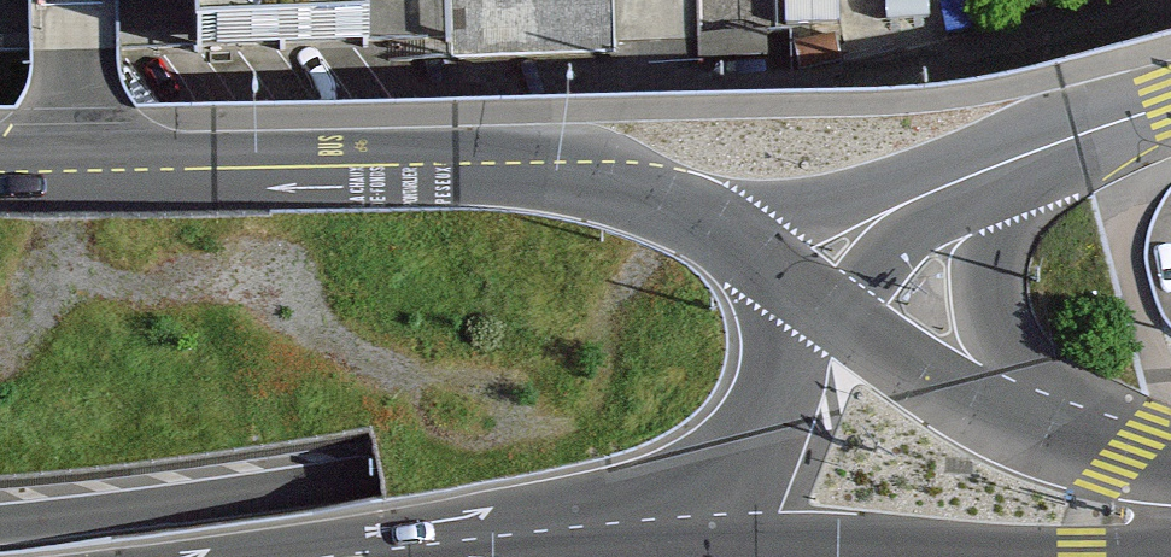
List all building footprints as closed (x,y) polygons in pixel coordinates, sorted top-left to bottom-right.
[(450,39),(449,0),(0,0),(0,55),(450,39)] [(522,43),(628,42),(627,0),(521,0),(522,43)] [(699,28),(791,25),(794,69),(903,48),(963,34),(956,0),(698,0),(699,28)]
